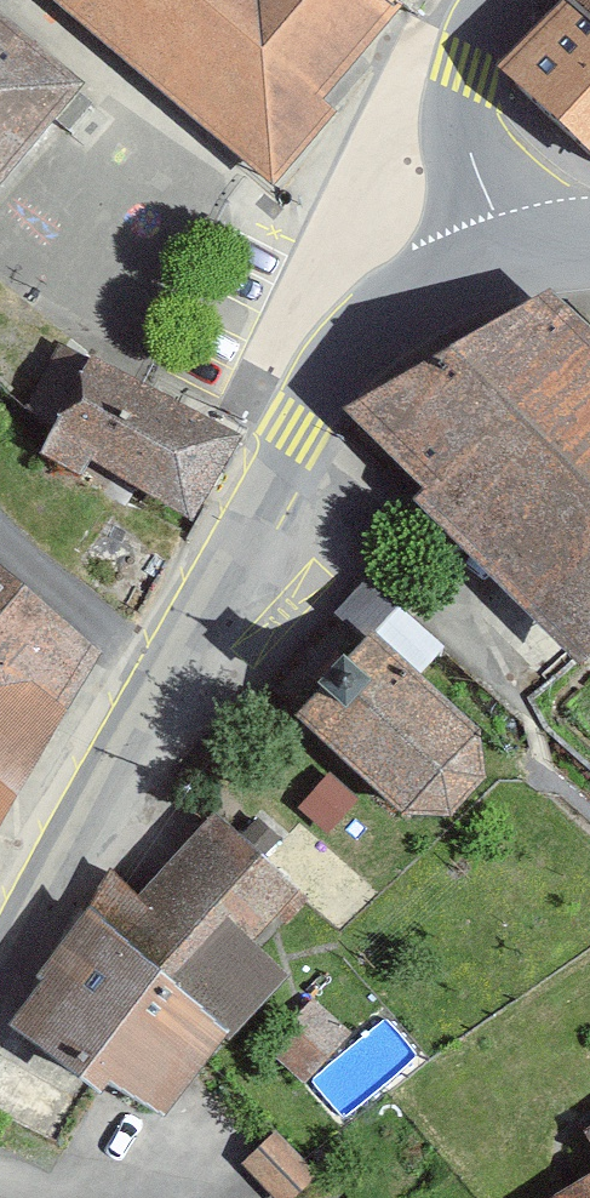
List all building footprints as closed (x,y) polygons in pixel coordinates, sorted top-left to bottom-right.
[(116,66),(276,198),(338,124),(326,113),(407,20),(399,15),(412,0),(38,0),(116,66)] [(558,5),(568,15),(498,89),(589,176),(589,0),(562,0),(558,5)] [(0,34),(0,207),(84,110),(0,34)] [(551,275),(345,394),(425,474),(415,487),(581,653),(589,645),(589,314),(551,275)] [(243,427),(89,342),(44,437),(41,443),(83,467),(92,452),(196,512),(243,427)] [(0,552),(0,808),(103,637),(0,552)] [(326,664),(295,700),(402,802),(451,805),(486,764),(481,714),(372,616),(357,633),(347,623),(317,656),(326,664)] [(360,795),(330,768),(298,805),(327,832),(360,795)] [(301,879),(214,803),(138,884),(111,861),(37,964),(42,968),(11,1012),(103,1077),(110,1067),(166,1106),(224,1028),(229,1032),(289,963),(255,928),(301,879)] [(353,1031),(313,996),(269,1049),(306,1084),(353,1031)] [(275,1125),(240,1159),(277,1197),(290,1197),(318,1172),(275,1125)] [(538,1197),(589,1197),(589,1166),(538,1197)]
